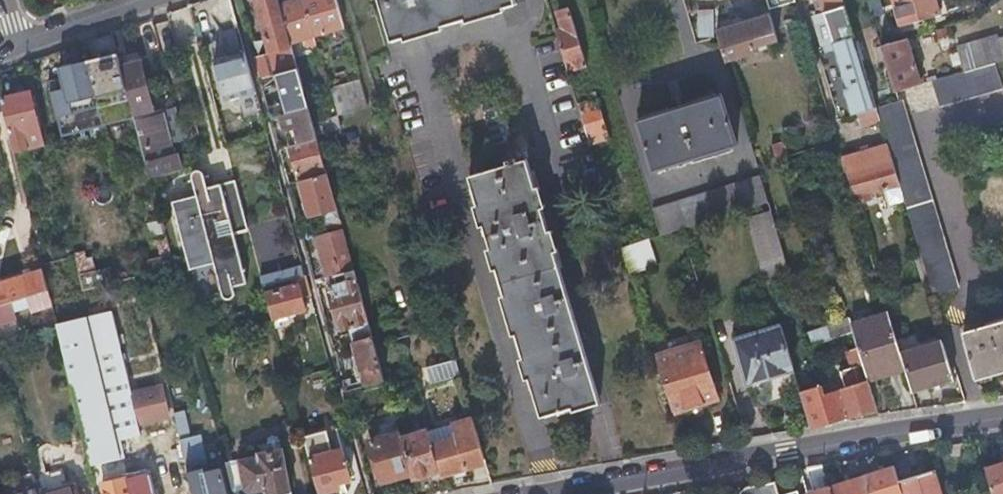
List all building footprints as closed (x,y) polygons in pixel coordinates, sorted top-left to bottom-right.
[(227,36),(226,26),(232,25),(235,41),(239,40),(232,0),(205,0),(192,2),(199,41),(227,36)] [(275,74),(297,68),(289,42),(279,3),(278,0),(254,0),(269,52),(275,74)] [(289,42),(308,37),(309,41),(315,40),(313,35),(323,32),(323,34),(325,33),(325,32),(344,26),(336,0),(290,0),(286,1),(279,3),(289,42)] [(516,1),(515,0),(379,0),(390,39),(516,1)] [(843,0),(817,0),(814,1),(816,8),(822,6),(824,12),(814,15),(823,43),(853,34),(843,0)] [(936,0),(894,0),(901,24),(940,12),(936,0)] [(562,27),(555,30),(567,68),(586,62),(569,7),(557,11),(562,27)] [(770,12),(716,29),(717,30),(725,59),(753,51),(752,46),(778,37),(770,12)] [(875,106),(853,34),(823,43),(825,52),(836,48),(848,86),(845,87),(853,113),(857,112),(875,106)] [(997,39),(996,35),(957,45),(964,70),(994,62),(1002,59),(1002,38),(997,39)] [(880,44),(895,90),(920,83),(906,36),(880,44)] [(254,90),(244,51),(215,59),(225,98),(254,90)] [(253,56),(259,78),(275,74),(269,52),(253,56)] [(112,53),(86,60),(97,106),(124,99),(112,53)] [(140,60),(121,65),(133,111),(134,116),(166,108),(165,103),(152,106),(140,60)] [(994,62),(964,70),(930,80),(939,105),(1001,88),(994,62)] [(275,74),(259,78),(262,88),(278,84),(283,104),(267,108),(270,117),(281,114),(307,106),(297,68),(275,74)] [(360,81),(329,90),(337,115),(367,105),(360,81)] [(1,97),(13,149),(41,142),(29,90),(1,97)] [(589,141),(609,135),(595,92),(590,93),(592,98),(577,103),(589,141)] [(722,93),(638,119),(653,168),(737,142),(722,93)] [(898,183),(932,295),(958,287),(900,99),(897,100),(875,106),(879,119),(886,144),(898,183)] [(173,106),(166,108),(134,116),(150,176),(177,169),(179,168),(173,155),(169,142),(180,139),(176,124),(178,123),(173,106)] [(307,106),(281,114),(289,144),(316,136),(315,135),(312,122),(307,106)] [(861,125),(879,119),(875,106),(857,112),(861,125)] [(335,115),(312,122),(315,135),(339,128),(335,115)] [(313,176),(326,172),(316,136),(289,144),(297,175),(311,171),(313,176)] [(775,157),(787,153),(783,140),(771,143),(775,157)] [(886,144),(842,157),(855,202),(873,196),(871,191),(898,183),(886,144)] [(469,176),(541,414),(599,397),(525,157),(516,161),(514,156),(506,159),(507,163),(469,176)] [(313,176),(299,180),(308,215),(322,211),(336,207),(326,172),(313,176)] [(247,284),(234,235),(221,185),(206,189),(203,177),(203,176),(202,175),(202,174),(201,174),(200,173),(199,173),(198,173),(197,173),(196,173),(195,173),(194,174),(193,174),(193,175),(192,176),(192,177),(192,178),(192,179),(192,181),(196,198),(172,205),(189,272),(214,266),(222,296),(223,297),(223,298),(224,298),(225,299),(226,299),(227,299),(228,300),(229,300),(230,300),(231,300),(232,299),(233,298),(234,297),(234,296),(235,295),(235,294),(235,293),(234,292),(233,288),(247,284)] [(760,175),(652,209),(660,233),(768,201),(760,175)] [(234,235),(249,231),(236,182),(221,185),(234,235)] [(324,221),(338,217),(336,207),(322,211),(324,221)] [(790,276),(770,209),(749,216),(768,284),(790,276)] [(311,225),(314,236),(342,229),(338,217),(324,221),(311,225)] [(314,236),(325,276),(345,271),(353,269),(342,229),(314,236)] [(51,304),(42,268),(0,281),(0,322),(17,317),(14,308),(12,300),(26,296),(29,304),(30,309),(51,304)] [(353,269),(345,271),(348,280),(327,286),(339,329),(348,326),(365,385),(384,379),(353,269)] [(92,270),(79,274),(82,288),(96,285),(92,270)] [(310,293),(307,281),(304,273),(263,285),(268,304),(271,316),(304,307),(301,295),(310,293)] [(14,308),(29,304),(26,296),(12,300),(14,308)] [(55,323),(89,463),(125,455),(121,437),(139,433),(137,422),(129,392),(125,372),(110,309),(55,323)] [(904,367),(900,352),(888,312),(851,323),(849,317),(827,323),(828,330),(831,337),(853,330),(858,346),(867,378),(904,367)] [(964,331),(977,377),(1002,370),(1002,320),(964,331)] [(750,395),(799,389),(780,324),(733,337),(750,395)] [(831,337),(828,330),(808,336),(810,343),(831,337)] [(904,367),(910,389),(952,376),(942,340),(900,352),(904,367)] [(655,355),(671,409),(716,396),(699,341),(655,355)] [(866,416),(878,414),(867,378),(858,346),(847,350),(852,366),(840,370),(845,386),(842,387),(838,379),(822,384),(824,391),(840,387),(849,414),(864,410),(866,416)] [(459,373),(454,356),(426,364),(431,381),(433,380),(459,373)] [(288,379),(300,375),(297,361),(284,365),(288,379)] [(344,391),(356,388),(352,376),(341,379),(344,391)] [(799,389),(809,425),(849,414),(840,387),(824,391),(822,384),(822,382),(799,389)] [(129,392),(137,422),(168,415),(161,384),(129,392)] [(193,493),(227,493),(220,465),(207,468),(198,432),(188,435),(181,409),(173,411),(187,468),(193,493)] [(445,423),(427,428),(438,468),(441,476),(468,468),(466,460),(483,455),(472,415),(450,421),(445,423)] [(400,437),(410,473),(411,476),(438,468),(427,428),(426,424),(420,426),(422,431),(400,437)] [(323,430),(303,435),(318,492),(337,487),(336,481),(349,478),(341,447),(329,450),(323,430)] [(400,437),(398,431),(369,439),(381,482),(410,473),(400,437)] [(223,459),(230,487),(242,485),(248,491),(264,489),(265,493),(277,493),(289,492),(281,446),(279,446),(278,438),(276,435),(272,434),(268,436),(266,439),(268,449),(257,450),(257,454),(223,459)] [(992,493),(1002,493),(1002,462),(984,467),(992,493)] [(813,493),(830,493),(828,486),(821,465),(804,468),(813,493)] [(897,480),(893,466),(828,486),(830,493),(902,493),(897,480)] [(935,469),(897,480),(902,493),(943,493),(935,469)] [(148,472),(127,477),(127,476),(100,482),(103,493),(154,493),(148,472)] [(773,480),(749,485),(745,486),(743,487),(740,490),(739,492),(739,493),(778,493),(773,480)] [(41,492),(38,485),(8,493),(41,493),(41,492)]
